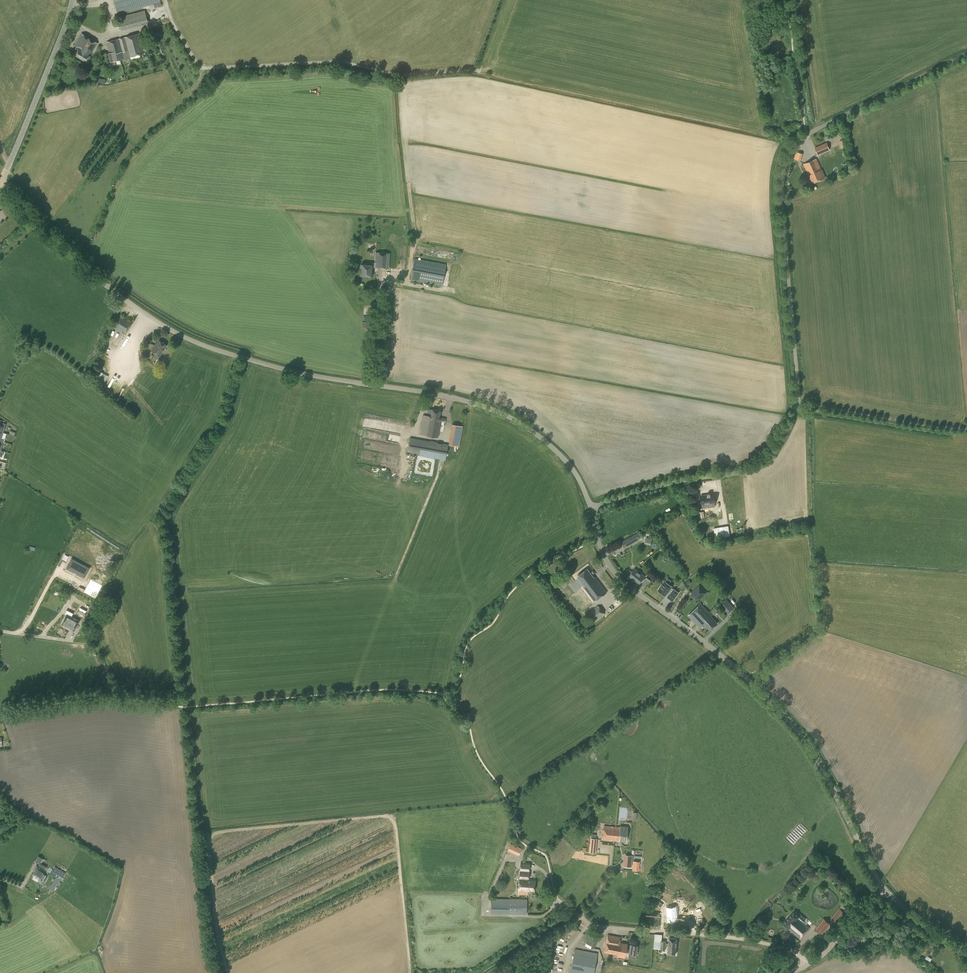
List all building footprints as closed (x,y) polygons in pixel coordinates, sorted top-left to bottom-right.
[(160,0),(114,0),(117,14),(118,13),(119,17),(118,17),(122,30),(148,23),(145,10),(123,16),(122,12),(149,6),(149,9),(162,6),(160,0)] [(87,62),(90,56),(98,43),(81,33),(74,45),(78,48),(74,54),(87,62)] [(144,53),(139,34),(106,42),(109,53),(108,53),(110,61),(125,58),(123,52),(128,50),(130,57),(144,53)] [(826,143),(815,148),(817,152),(828,146),(826,143)] [(792,158),(799,161),(802,153),(795,151),(792,158)] [(821,170),(816,159),(804,164),(809,177),(812,184),(825,178),(822,170),(821,170)] [(374,267),(379,268),(388,268),(388,257),(390,257),(390,252),(391,245),(374,244),(373,256),(375,256),(375,263),(375,264),(374,267)] [(442,285),(446,265),(415,259),(411,280),(442,285)] [(373,266),(373,267),(374,264),(375,264),(375,263),(371,263),(371,265),(361,264),(360,275),(367,276),(368,276),(368,277),(371,277),(371,276),(372,276),(373,266)] [(126,334),(133,323),(121,315),(113,326),(124,333),(126,334)] [(159,356),(166,345),(159,340),(151,351),(155,353),(154,356),(157,358),(159,356)] [(431,413),(431,416),(423,415),(420,434),(438,437),(441,421),(445,422),(446,418),(439,417),(440,410),(432,409),(428,408),(427,413),(431,413)] [(400,433),(401,426),(384,423),(383,429),(400,433)] [(459,446),(463,426),(452,424),(448,444),(459,446)] [(430,442),(409,438),(407,453),(433,458),(445,460),(448,444),(436,442),(430,441),(430,442)] [(362,450),(360,459),(386,463),(387,454),(362,450)] [(711,494),(711,493),(709,493),(709,494),(702,495),(702,501),(700,502),(701,508),(706,507),(706,504),(716,502),(715,493),(711,494)] [(730,526),(715,527),(716,537),(731,535),(730,526)] [(624,548),(642,538),(639,532),(621,542),(624,548)] [(66,569),(84,578),(86,575),(84,573),(86,569),(72,562),(70,566),(67,565),(66,569)] [(594,577),(587,568),(577,576),(584,585),(583,585),(595,602),(607,592),(595,576),(594,577)] [(639,571),(635,568),(628,576),(632,580),(638,585),(645,576),(639,571)] [(638,587),(644,591),(650,582),(645,579),(641,586),(639,585),(638,587)] [(90,581),(84,593),(95,599),(102,587),(90,581)] [(674,589),(672,587),(672,586),(665,581),(658,590),(665,596),(668,591),(670,593),(675,597),(679,592),(674,589)] [(699,600),(707,593),(699,584),(691,592),(699,600)] [(720,601),(728,610),(735,604),(727,595),(720,601)] [(688,616),(697,624),(702,619),(702,620),(709,613),(701,604),(688,616)] [(599,607),(598,605),(589,612),(595,621),(604,614),(603,613),(604,612),(600,606),(599,607)] [(73,621),(75,618),(72,616),(73,613),(67,610),(65,613),(66,614),(63,620),(68,622),(67,623),(71,624),(72,621),(73,621)] [(702,619),(697,624),(699,627),(703,623),(710,630),(718,623),(711,616),(712,615),(709,613),(702,620),(702,619)] [(90,618),(91,616),(86,614),(82,623),(86,625),(88,623),(89,624),(92,619),(90,618)] [(68,622),(63,620),(61,625),(73,632),(79,620),(75,618),(73,621),(72,621),(71,624),(67,623),(68,622)] [(97,647),(94,643),(96,642),(93,636),(89,639),(92,644),(95,648),(97,647)] [(614,841),(616,827),(604,826),(603,839),(614,841)] [(616,827),(614,841),(619,841),(626,842),(627,826),(620,826),(620,827),(616,827)] [(524,869),(524,863),(520,862),(518,890),(519,890),(518,894),(527,894),(527,891),(527,885),(526,885),(526,880),(524,880),(524,871),(524,870),(524,869)] [(35,870),(33,874),(35,875),(39,877),(38,879),(42,882),(46,875),(43,873),(44,870),(46,867),(39,863),(37,866),(36,865),(35,867),(34,868),(35,869),(35,870)] [(527,891),(534,891),(535,879),(528,879),(529,863),(524,863),(524,869),(524,870),(524,871),(524,880),(526,880),(526,885),(527,885),(527,891)] [(53,891),(61,880),(66,872),(55,866),(50,874),(56,878),(49,887),(53,891)] [(527,914),(527,899),(491,898),(491,913),(527,914)] [(838,923),(846,912),(839,907),(831,918),(838,923)] [(660,925),(660,919),(660,912),(651,911),(650,925),(660,925)] [(796,930),(802,935),(809,927),(803,922),(806,919),(801,914),(799,916),(794,911),(786,920),(793,925),(794,924),(798,928),(796,930)] [(822,934),(830,923),(823,919),(815,929),(822,934)] [(800,939),(802,935),(796,930),(798,928),(794,924),(793,925),(786,920),(783,924),(788,929),(800,939)] [(630,946),(627,945),(627,943),(619,942),(620,937),(607,934),(604,949),(604,952),(617,955),(617,956),(624,957),(625,953),(629,953),(636,954),(637,945),(630,944),(630,946)] [(669,944),(666,943),(666,941),(662,941),(662,934),(655,934),(654,948),(661,949),(660,949),(665,950),(665,946),(669,946),(668,953),(675,954),(677,938),(669,938),(669,944)] [(594,948),(597,938),(588,935),(585,945),(594,948)] [(597,953),(575,949),(570,972),(593,972),(597,953)]
